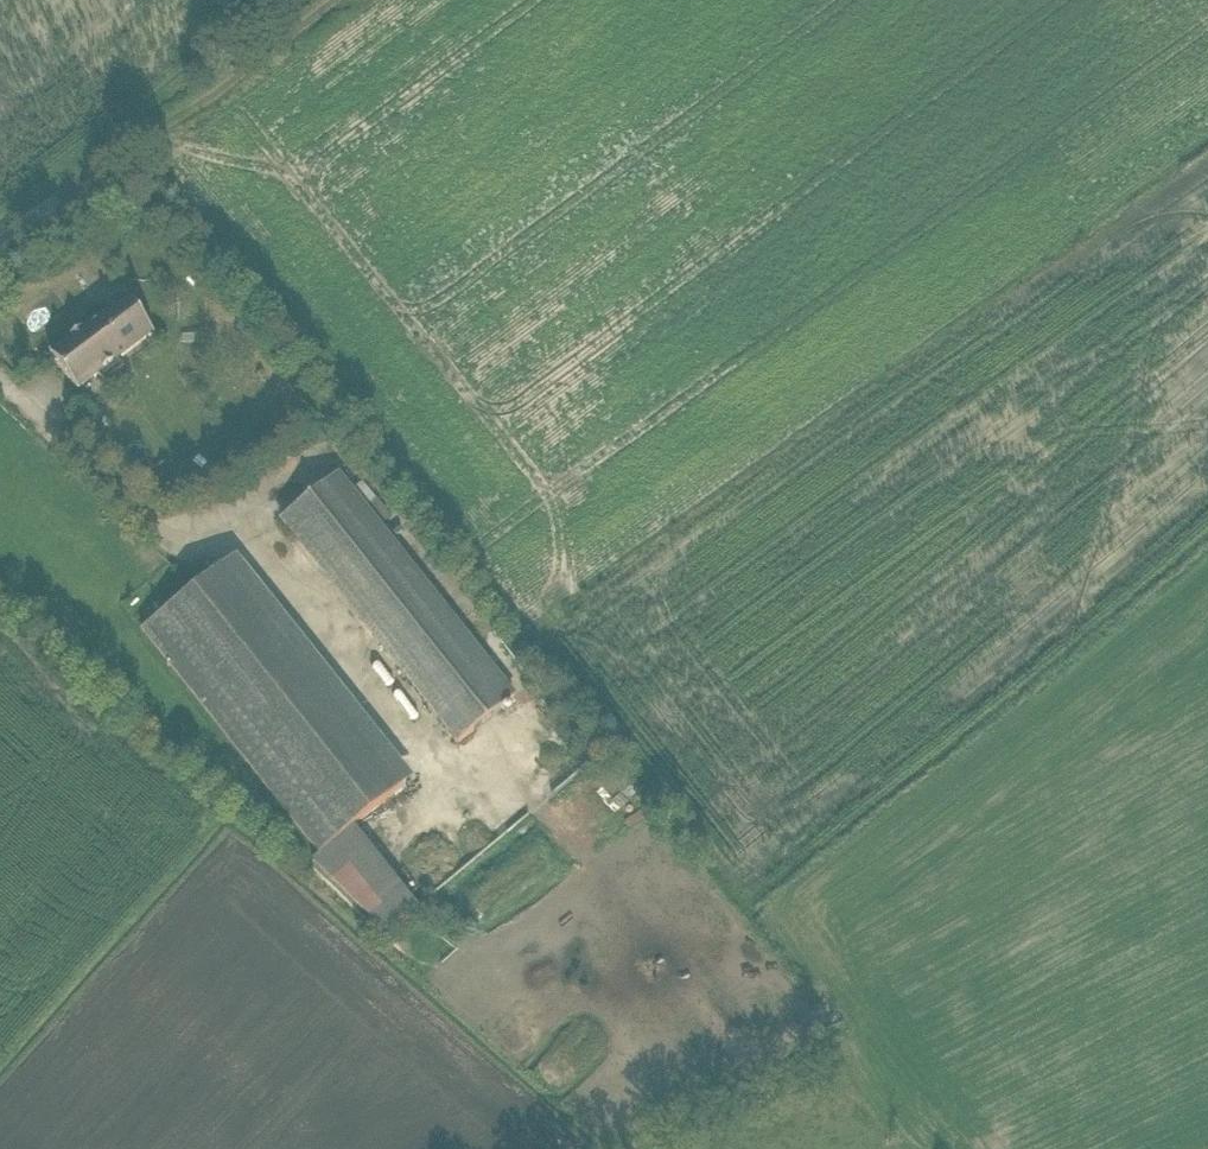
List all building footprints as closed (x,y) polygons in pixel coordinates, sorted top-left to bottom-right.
[(125,298),(50,355),(78,392),(98,377),(104,384),(123,369),(118,362),(153,335),(125,298)] [(277,440),(270,431),(254,444),(261,453),(277,440)] [(339,472),(280,522),(458,743),(514,696),(381,526),(341,475),(339,472)] [(341,475),(381,526),(390,518),(363,482),(357,486),(345,472),(341,475)] [(412,778),(237,556),(138,631),(318,854),(353,826),(412,778)] [(419,908),(353,826),(318,854),(311,859),(386,934),(419,908)]
